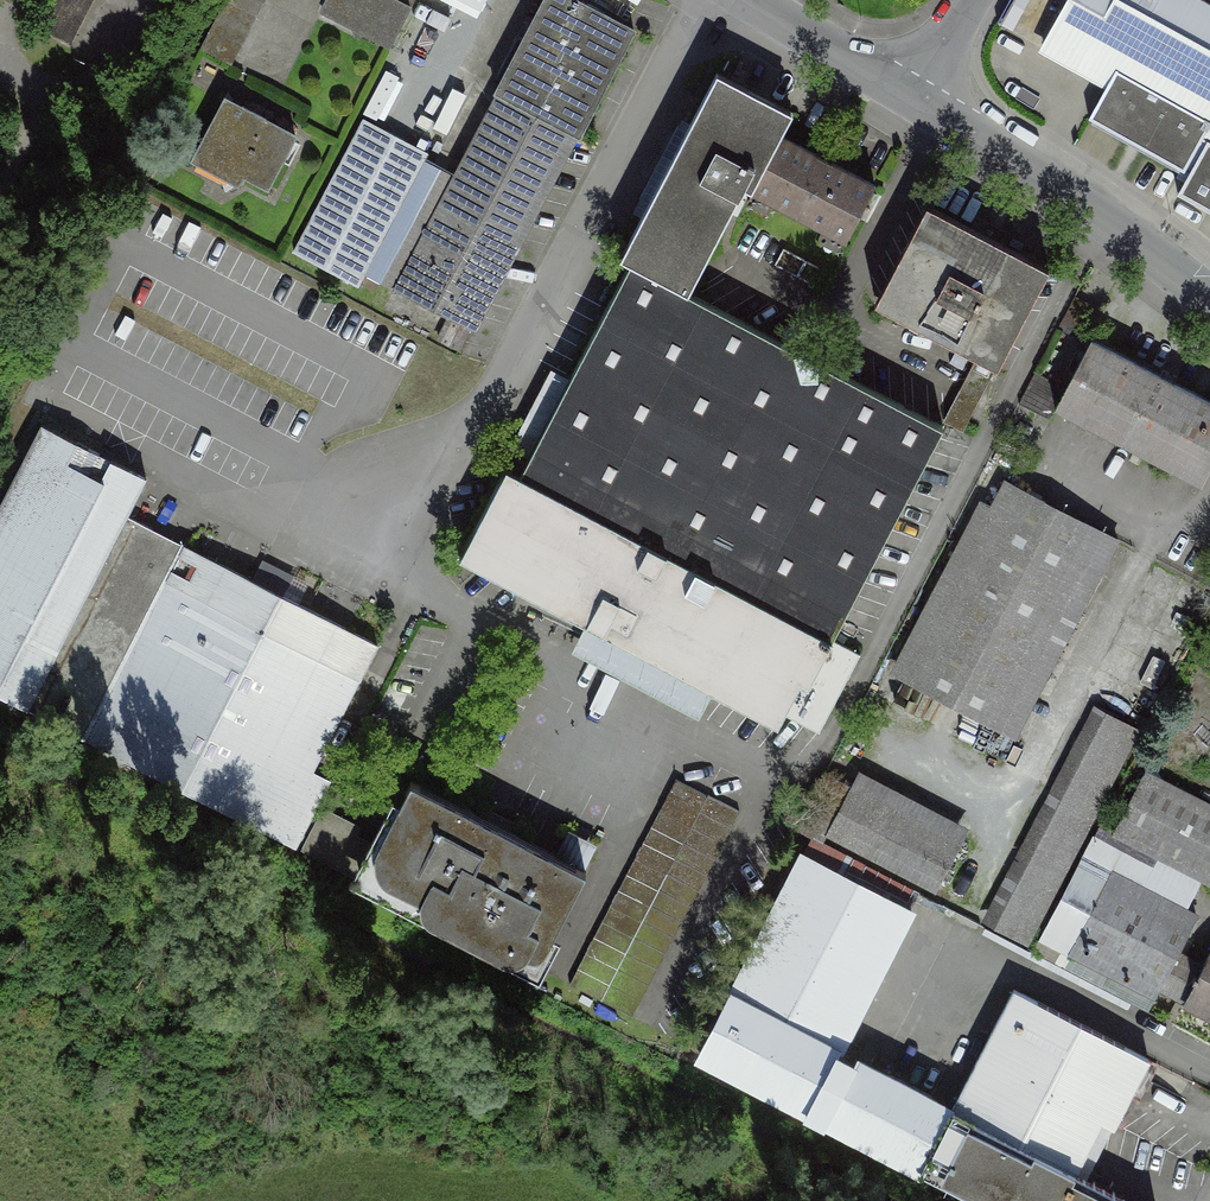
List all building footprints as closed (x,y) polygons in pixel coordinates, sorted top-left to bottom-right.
[(39,28),(71,44),(93,0),(53,0),(39,28)] [(261,0),(226,0),(200,49),(232,65),(265,2),(261,0)] [(392,45),(411,8),(395,0),(328,0),(323,10),(392,45)] [(411,8),(415,0),(395,0),(411,8)] [(496,92),(573,132),(580,136),(635,31),(576,0),(544,0),(496,92)] [(1108,86),(1092,116),(1184,167),(1190,170),(1178,192),(1209,210),(1209,7),(1198,0),(1072,0),(1044,50),(1108,86)] [(793,112),(718,73),(621,258),(631,263),(688,293),(744,186),(752,190),(781,136),(793,112)] [(459,349),(573,132),(496,92),(394,288),(450,317),(439,339),(459,349)] [(266,118),(243,106),(239,114),(221,105),(197,152),(268,189),(296,136),(265,120),(266,118)] [(426,161),(360,126),(292,257),(358,291),(426,161)] [(876,185),(781,136),(752,190),(751,193),(846,242),(876,185)] [(927,204),(875,302),(977,356),(997,367),(1049,269),(1005,245),(1011,234),(977,216),(971,228),(927,204)] [(820,267),(783,249),(775,266),(812,284),(820,267)] [(513,456),(460,557),(778,724),(784,713),(820,732),(861,654),(832,639),(944,428),(688,293),(631,263),(526,462),(513,456)] [(1057,407),(1059,408),(1063,401),(1203,475),(1199,483),(1200,484),(1209,466),(1209,403),(1092,341),(1066,389),(1057,407)] [(963,431),(997,367),(977,356),(943,421),(963,431)] [(1050,419),(1057,407),(1066,389),(1036,373),(1020,404),(1050,419)] [(127,516),(146,478),(40,425),(0,504),(0,695),(296,847),(331,780),(313,771),(378,645),(127,516)] [(1001,727),(1089,560),(995,511),(907,678),(1001,727)] [(1136,734),(1104,718),(998,921),(1031,937),(1136,734)] [(829,770),(816,794),(834,804),(848,781),(829,770)] [(1144,774),(1115,829),(1209,879),(1209,808),(1144,774)] [(586,870),(411,779),(377,845),(359,879),(363,881),(364,878),(536,967),(586,870)] [(707,795),(676,779),(570,983),(633,1016),(740,811),(708,794),(707,795)] [(852,787),(829,831),(934,887),(958,842),(852,787)] [(301,849),(359,879),(377,845),(356,834),(360,826),(323,807),(301,849)] [(731,993),(840,1049),(912,909),(803,853),(731,993)] [(1196,916),(1112,873),(1071,953),(1155,996),(1160,986),(1178,952),(1196,916)] [(1203,965),(1178,952),(1160,986),(1188,1001),(1191,994),(1209,1004),(1209,952),(1203,965)] [(1148,1058),(1015,989),(981,1054),(1103,1118),(1114,1124),(1148,1058)] [(905,1158),(921,1167),(949,1113),(933,1105),(936,1099),(856,1059),(853,1064),(837,1056),(840,1049),(731,993),(699,1055),(807,1110),(808,1108),(826,1117),(825,1119),(904,1160),(905,1158)] [(1185,1001),(1172,1024),(1209,1044),(1209,1014),(1185,1001)] [(981,1054),(949,1113),(921,1167),(986,1200),(1071,1200),(1062,1196),(1103,1118),(981,1054)]
